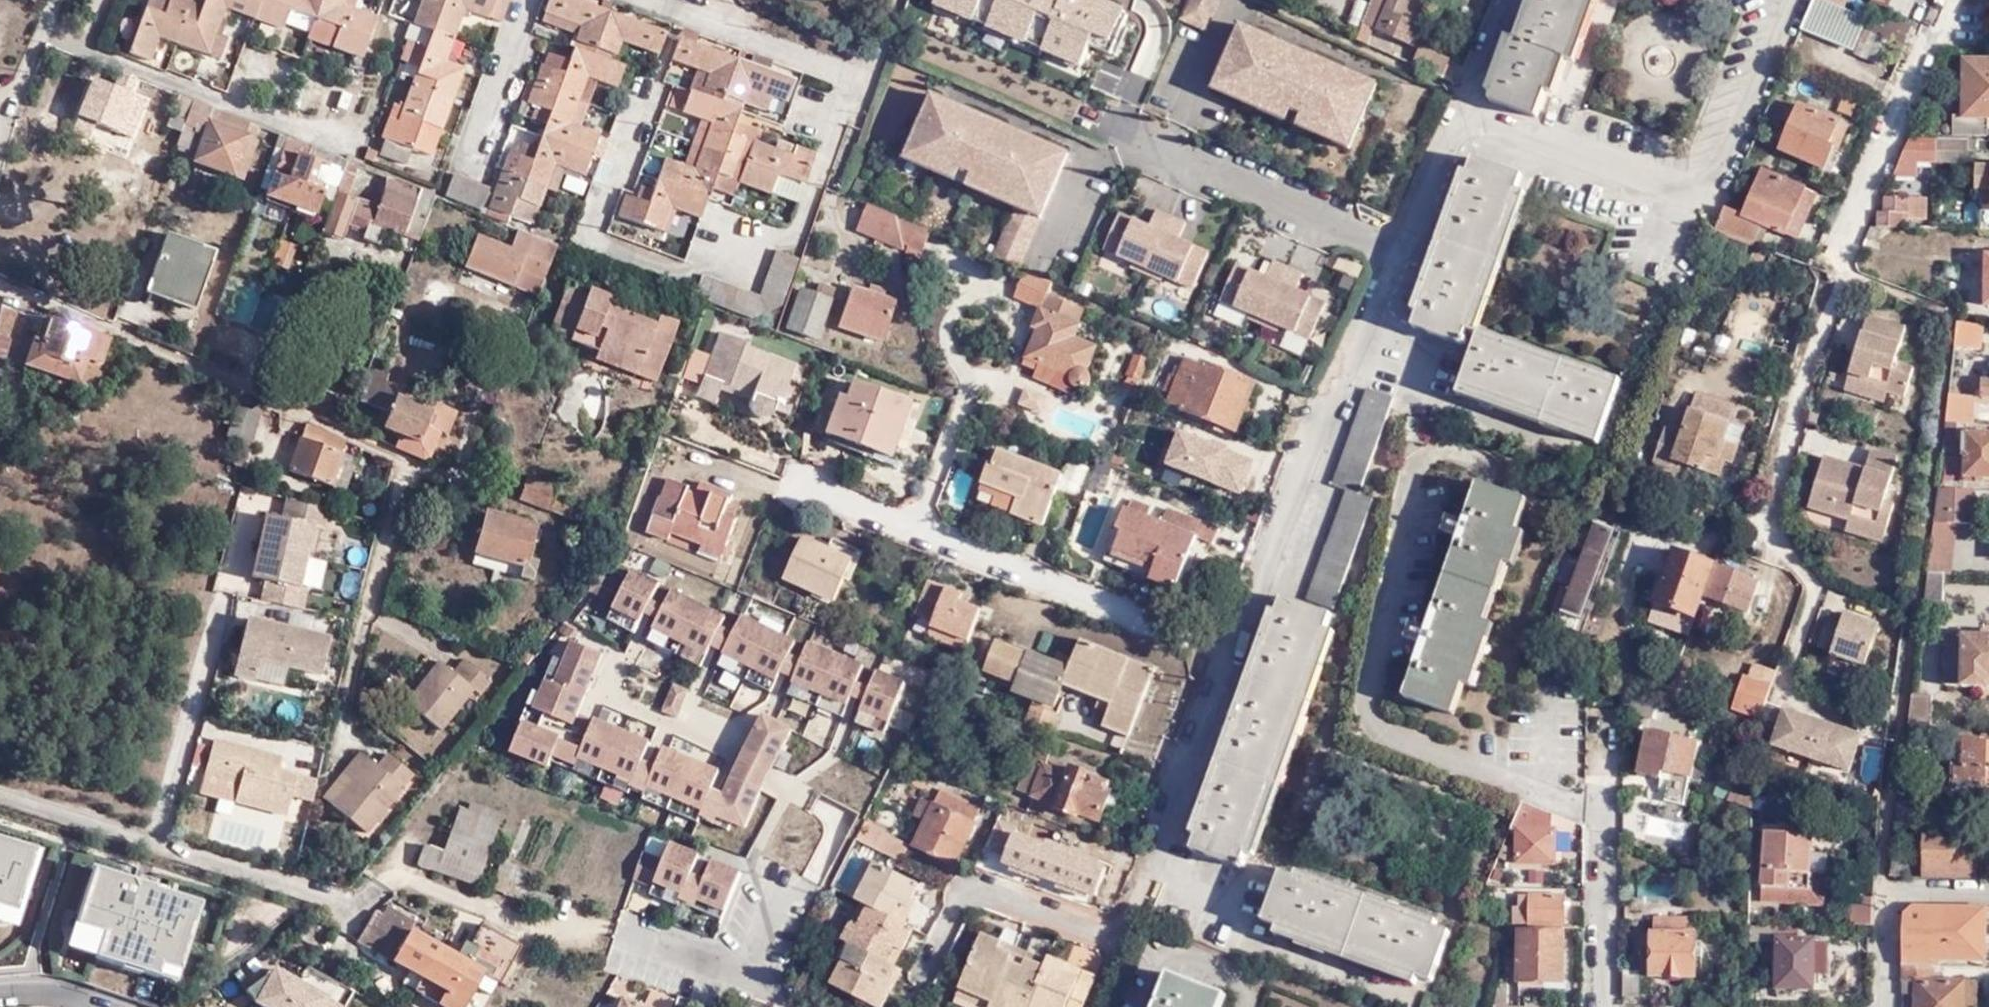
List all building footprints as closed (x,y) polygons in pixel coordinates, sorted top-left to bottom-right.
[(165,11),(164,14),(145,7),(129,50),(150,58),(159,33),(208,51),(215,32),(225,4),(231,6),(282,25),(285,19),(308,28),(313,15),(339,25),(334,39),(332,44),(352,51),(343,74),(357,80),(367,56),(361,54),(375,16),(341,2),(342,0),(169,0),(165,11)] [(169,0),(148,0),(145,7),(164,14),(165,11),(169,0)] [(389,117),(382,138),(386,139),(381,153),(405,163),(412,147),(421,122),(440,129),(463,68),(444,62),(464,8),(502,22),(510,0),(421,0),(414,23),(409,21),(404,36),(406,37),(426,44),(418,64),(403,107),(398,120),(389,117)] [(488,217),(506,224),(510,213),(530,222),(537,201),(540,201),(549,175),(561,178),(567,163),(585,170),(600,131),(580,124),(598,75),(617,82),(625,63),(613,58),(621,38),(658,53),(666,32),(581,0),(549,0),(542,20),(579,34),(568,61),(549,54),(545,65),(544,65),(528,103),(538,107),(533,120),(547,125),(538,150),(527,147),(524,156),(511,153),(488,217)] [(1132,0),(937,0),(932,14),(1084,67),(1092,44),(1114,52),(1132,0)] [(1177,21),(1202,31),(1216,0),(1186,0),(1177,21)] [(1357,41),(1368,46),(1375,31),(1414,46),(1423,27),(1403,18),(1411,0),(1371,0),(1357,41)] [(1422,0),(1411,0),(1403,18),(1423,27),(1432,3),(1422,0)] [(1587,0),(1535,0),(1521,37),(1511,34),(1489,97),(1538,116),(1560,56),(1566,58),(1587,0)] [(1566,58),(1572,60),(1595,0),(1587,0),(1566,58)] [(1803,27),(1855,50),(1868,20),(1863,18),(1844,11),(1819,0),(1814,0),(1803,27)] [(1844,11),(1849,0),(1819,0),(1844,11)] [(1868,8),(1879,12),(1881,13),(1883,9),(1906,18),(1914,0),(1871,0),(1868,8)] [(225,4),(215,32),(221,33),(231,6),(225,4)] [(1912,27),(1881,13),(1879,12),(1871,31),(1904,46),(1904,45),(1912,27)] [(308,28),(334,39),(339,25),(313,15),(308,28)] [(1374,85),(1238,26),(1210,89),(1346,149),(1374,85)] [(671,57),(700,68),(709,71),(700,94),(691,91),(684,110),(700,116),(682,165),(652,154),(647,170),(659,174),(654,189),(640,184),(635,198),(626,195),(620,210),(662,226),(671,204),(690,211),(690,212),(701,215),(712,186),(732,194),(736,180),(769,193),(776,174),(803,184),(814,155),(792,147),(788,157),(750,141),(754,128),(739,122),(743,112),(746,105),(763,112),(769,95),(783,100),(791,80),(766,70),(747,64),(693,43),(696,33),(683,28),(675,36),(679,37),(671,57)] [(221,33),(215,32),(208,51),(220,55),(227,36),(221,33)] [(399,57),(418,64),(426,44),(406,37),(399,57)] [(1451,59),(1420,46),(1413,60),(1444,73),(1451,59)] [(750,54),(747,64),(766,70),(769,61),(750,54)] [(1964,116),(1954,116),(1953,135),(1988,136),(1988,117),(1988,61),(1965,61),(1964,116)] [(700,68),(691,91),(700,94),(709,71),(700,68)] [(138,78),(120,71),(114,88),(131,94),(138,78)] [(131,94),(114,88),(94,80),(74,132),(90,138),(96,123),(117,131),(124,114),(138,119),(146,100),(131,94)] [(670,105),(684,110),(691,91),(678,85),(670,105)] [(167,125),(182,130),(194,100),(179,94),(167,125)] [(904,160),(954,181),(959,169),(973,175),(968,187),(1014,207),(992,258),(1018,269),(1067,154),(931,96),(904,160)] [(194,100),(182,130),(178,144),(188,148),(199,121),(208,124),(194,159),(232,174),(247,136),(244,135),(250,121),(194,100)] [(394,105),(389,117),(398,120),(403,107),(394,105)] [(1840,123),(1800,106),(1779,150),(1824,171),(1835,148),(1830,146),(1840,123)] [(117,131),(132,136),(138,119),(124,114),(117,131)] [(254,138),(259,124),(250,121),(244,135),(247,136),(232,174),(244,178),(259,140),(254,138)] [(430,154),(440,129),(421,122),(412,147),(430,154)] [(277,168),(289,136),(279,132),(268,165),(277,168)] [(309,155),(313,146),(289,136),(277,168),(267,195),(327,217),(345,168),(309,155)] [(1909,138),(1900,160),(1893,177),(1918,178),(1918,161),(1970,161),(1970,139),(1909,138)] [(377,151),(367,147),(364,155),(374,159),(377,151)] [(1469,157),(1424,282),(1473,303),(1504,219),(1512,221),(1528,177),(1469,157)] [(348,194),(358,164),(348,160),(345,168),(327,217),(322,231),(342,239),(348,224),(363,231),(360,239),(379,246),(387,228),(419,239),(437,196),(386,175),(384,189),(377,207),(348,194)] [(1972,167),(1972,191),(1988,193),(1988,167),(1972,167)] [(1743,216),(1724,209),(1714,231),(1754,245),(1761,227),(1787,238),(1806,192),(1761,172),(1743,216)] [(454,173),(445,195),(482,210),(490,188),(454,173)] [(566,174),(563,187),(584,191),(587,179),(566,174)] [(796,203),(803,184),(776,174),(769,193),(796,203)] [(1818,197),(1806,192),(1787,238),(1799,242),(1818,197)] [(1878,228),(1903,229),(1904,220),(1928,221),(1928,199),(1911,198),(1884,198),(1884,211),(1878,211),(1878,228)] [(885,213),(866,205),(857,229),(890,245),(885,213)] [(1102,250),(1148,269),(1170,217),(1155,211),(1148,226),(1118,214),(1102,250)] [(895,217),(885,213),(890,245),(900,244),(898,230),(895,217)] [(895,217),(898,230),(902,250),(921,258),(927,241),(931,232),(895,217)] [(1185,223),(1170,217),(1148,269),(1192,288),(1207,251),(1178,239),(1185,223)] [(1504,219),(1473,303),(1481,307),(1512,221),(1504,219)] [(168,230),(143,297),(191,315),(215,247),(168,230)] [(543,280),(557,245),(519,230),(511,250),(477,236),(466,267),(514,286),(537,295),(543,280)] [(296,246),(279,239),(271,263),(287,269),(296,246)] [(1236,263),(1220,300),(1266,319),(1288,266),(1273,260),(1266,276),(1236,263)] [(783,304),(796,270),(773,261),(760,296),(702,275),(694,296),(753,319),(783,304)] [(1303,273),(1288,266),(1266,319),(1310,338),(1325,301),(1296,289),(1303,273)] [(1012,299),(1035,308),(1046,281),(1040,278),(1023,271),(1012,299)] [(597,352),(657,376),(676,325),(656,318),(653,323),(607,305),(610,297),(567,280),(549,327),(570,335),(572,330),(600,341),(597,352)] [(1046,281),(1035,308),(1040,310),(1034,327),(1038,329),(1027,357),(1075,378),(1076,380),(1077,381),(1078,384),(1081,385),(1083,386),(1086,386),(1088,386),(1090,385),(1092,384),(1094,381),(1095,379),(1095,376),(1096,373),(1094,371),(1093,369),(1091,368),(1093,361),(1085,358),(1090,345),(1076,338),(1081,324),(1078,323),(1083,310),(1046,295),(1052,283),(1046,281)] [(1408,327),(1459,344),(1473,303),(1424,282),(1408,327)] [(237,318),(251,323),(261,291),(247,286),(237,318)] [(816,286),(811,299),(827,305),(831,292),(816,286)] [(855,327),(875,335),(888,301),(847,286),(832,325),(852,333),(855,327)] [(271,326),(276,297),(264,295),(258,323),(271,326)] [(827,305),(811,299),(798,295),(786,334),(814,344),(827,305)] [(1481,307),(1473,303),(1459,344),(1466,346),(1481,307)] [(1,359),(16,311),(2,306),(0,314),(0,359),(1,359)] [(43,316),(35,340),(43,343),(51,319),(43,316)] [(78,389),(98,399),(109,367),(95,362),(103,336),(51,319),(43,343),(35,340),(27,365),(80,383),(78,389)] [(1868,386),(1890,393),(1906,398),(1915,370),(1897,365),(1907,330),(1869,319),(1863,338),(1871,340),(1868,349),(1861,346),(1852,374),(1871,380),(1868,386)] [(1959,322),(1956,349),(1982,352),(1985,325),(1959,322)] [(873,340),(875,335),(855,327),(852,333),(873,340)] [(569,339),(597,352),(600,341),(572,330),(570,335),(569,339)] [(1475,333),(1474,338),(1529,357),(1533,352),(1475,333)] [(777,407),(786,384),(791,368),(765,359),(766,357),(741,347),(743,344),(718,334),(710,356),(691,349),(681,379),(699,386),(702,379),(721,387),(750,398),(749,403),(750,401),(752,399),(754,398),(756,397),(758,397),(761,397),(763,398),(765,399),(767,400),(769,402),(770,404),(771,406),(771,409),(771,411),(773,406),(777,407)] [(1474,338),(1458,389),(1501,403),(1529,357),(1474,338)] [(1863,338),(1861,346),(1868,349),(1871,340),(1863,338)] [(650,394),(657,376),(597,352),(590,369),(650,394)] [(1619,381),(1533,352),(1529,357),(1618,387),(1619,381)] [(1135,356),(1127,375),(1139,380),(1147,360),(1135,356)] [(1618,387),(1529,357),(1501,403),(1600,437),(1618,387)] [(1172,393),(1169,402),(1235,428),(1253,383),(1203,362),(1202,365),(1185,359),(1178,378),(1172,376),(1166,391),(1172,393)] [(401,432),(395,446),(423,459),(430,453),(439,429),(427,423),(433,411),(397,396),(400,386),(385,380),(387,373),(374,368),(362,398),(391,410),(385,425),(401,432)] [(1886,404),(1890,393),(1868,386),(1871,380),(1852,374),(1847,392),(1886,404)] [(713,406),(721,387),(702,379),(699,386),(694,399),(713,406)] [(837,399),(823,435),(887,460),(907,404),(850,383),(843,400),(837,399)] [(795,387),(786,384),(777,407),(773,406),(771,411),(770,413),(784,417),(795,387)] [(1497,412),(1501,403),(1458,389),(1455,397),(1497,412)] [(1346,490),(1306,600),(1333,610),(1373,501),(1359,496),(1392,403),(1368,393),(1332,485),(1346,490)] [(1674,469),(1675,464),(1720,478),(1725,463),(1732,465),(1738,446),(1725,442),(1737,406),(1697,393),(1684,434),(1666,428),(1654,463),(1674,469)] [(1949,423),(1961,425),(1974,425),(1977,398),(1952,395),(1949,423)] [(436,403),(433,411),(427,423),(439,429),(444,431),(453,409),(436,403)] [(1597,446),(1600,437),(1501,403),(1497,412),(1597,446)] [(347,440),(307,420),(290,465),(329,482),(342,450),(347,440)] [(1957,455),(1961,425),(1949,423),(1946,446),(1946,454),(1957,455)] [(1218,482),(1232,444),(1181,425),(1167,464),(1218,482)] [(1738,446),(1744,429),(1730,425),(1725,442),(1738,446)] [(1968,476),(1988,477),(1988,436),(1971,435),(1968,476)] [(1233,447),(1219,481),(1244,491),(1257,456),(1233,447)] [(358,457),(342,450),(329,482),(346,489),(358,457)] [(1810,508),(1851,521),(1853,521),(1855,517),(1889,528),(1896,506),(1886,503),(1900,460),(1872,451),(1867,470),(1864,479),(1855,476),(1858,467),(1826,457),(1810,508)] [(1061,480),(997,455),(991,472),(986,470),(975,498),(1012,512),(1010,518),(1041,531),(1061,480)] [(1867,470),(1858,467),(1855,476),(1864,479),(1867,470)] [(521,498),(553,511),(553,509),(593,524),(598,511),(587,507),(586,511),(557,498),(561,486),(531,475),(521,498)] [(707,541),(726,549),(737,523),(726,518),(736,495),(704,482),(699,494),(691,491),(693,486),(674,480),(667,496),(664,495),(649,532),(668,539),(671,532),(704,547),(707,541)] [(1500,563),(1510,531),(1519,500),(1473,484),(1462,517),(1469,519),(1460,548),(1453,546),(1434,608),(1441,611),(1421,670),(1414,668),(1404,699),(1404,701),(1451,715),(1461,686),(1480,624),(1500,563)] [(1944,489),(1940,516),(1953,516),(1953,523),(1977,524),(1979,490),(1944,489)] [(324,507),(287,496),(282,517),(266,513),(251,576),(266,579),(261,599),(299,607),(304,586),(297,584),(311,526),(320,528),(324,507)] [(1129,502),(1125,513),(1145,521),(1148,511),(1129,502)] [(535,525),(487,512),(477,550),(514,560),(510,573),(532,579),(538,559),(526,555),(535,525)] [(1119,534),(1112,553),(1153,569),(1148,582),(1174,592),(1195,541),(1210,547),(1216,531),(1164,512),(1158,526),(1145,521),(1125,513),(1123,513),(1114,532),(1119,534)] [(1940,516),(1932,574),(1949,575),(1953,544),(1953,523),(1953,516),(1940,516)] [(1884,544),(1889,528),(1855,517),(1853,521),(1851,521),(1848,532),(1884,544)] [(1568,571),(1554,613),(1568,618),(1565,628),(1584,635),(1595,603),(1597,603),(1620,534),(1601,528),(1597,538),(1590,536),(1585,549),(1592,551),(1584,576),(1568,571)] [(1519,534),(1510,531),(1500,563),(1509,566),(1519,534)] [(798,540),(781,579),(832,601),(848,562),(798,540)] [(721,561),(726,549),(707,541),(704,547),(702,553),(721,561)] [(510,573),(514,560),(477,550),(474,563),(510,573)] [(1102,563),(1148,582),(1153,569),(1112,553),(1107,550),(1102,563)] [(1656,605),(1695,619),(1702,598),(1714,566),(1673,552),(1656,605)] [(628,579),(631,562),(612,559),(609,576),(628,579)] [(888,729),(910,678),(740,607),(739,610),(634,566),(626,584),(604,575),(593,602),(711,651),(710,654),(888,729)] [(1714,566),(1702,598),(1750,614),(1761,582),(1714,566)] [(1953,575),(1949,575),(1932,574),(1928,602),(1949,604),(1953,575)] [(960,597),(924,583),(912,615),(931,623),(928,629),(966,643),(979,612),(964,607),(957,605),(960,597)] [(967,600),(960,597),(957,605),(964,607),(967,600)] [(1239,865),(1331,615),(1281,597),(1188,847),(1239,865)] [(1689,637),(1695,619),(1656,605),(1649,624),(1689,637)] [(1831,654),(1865,666),(1879,625),(1844,613),(1842,622),(1827,617),(1817,646),(1832,651),(1831,654)] [(233,667),(255,673),(258,659),(285,666),(319,674),(328,638),(246,617),(233,667)] [(1490,627),(1480,624),(1461,686),(1470,688),(1490,627)] [(963,652),(966,643),(928,629),(926,637),(963,652)] [(577,723),(609,650),(569,633),(538,707),(577,723)] [(1947,685),(1988,686),(1988,636),(1949,636),(1947,685)] [(1036,694),(1032,705),(1051,713),(1061,686),(1099,700),(1110,704),(1107,712),(1102,726),(1127,736),(1152,670),(1079,642),(1071,660),(1054,653),(1050,664),(994,643),(982,674),(1036,694)] [(524,656),(520,660),(528,664),(534,657),(528,654),(524,656)] [(255,673),(233,667),(231,673),(280,685),(285,666),(258,659),(255,673)] [(452,675),(440,664),(406,706),(439,732),(472,691),(480,698),(492,684),(464,661),(452,675)] [(1734,712),(1761,722),(1773,687),(1777,675),(1750,666),(1745,679),(1734,712)] [(643,700),(682,713),(691,687),(651,675),(643,700)] [(1936,698),(1916,695),(1912,724),(1932,725),(1936,698)] [(1096,708),(1107,712),(1110,704),(1099,700),(1096,708)] [(1032,705),(1026,719),(1030,720),(1050,727),(1051,728),(1056,714),(1051,713),(1032,705)] [(553,761),(756,827),(791,719),(759,709),(740,765),(596,718),(589,740),(524,719),(513,751),(552,764),(553,761)] [(1784,709),(1772,745),(1849,771),(1862,735),(1784,709)] [(1696,744),(1642,735),(1637,773),(1661,778),(1663,769),(1691,774),(1696,744)] [(282,757),(211,737),(202,770),(238,780),(232,799),(283,813),(295,773),(279,769),(282,757)] [(1957,788),(1988,790),(1988,750),(1988,740),(1968,740),(1966,767),(1958,767),(1957,788)] [(1051,746),(1040,742),(1035,753),(1046,757),(1051,746)] [(377,768),(369,762),(358,753),(320,798),(333,807),(365,835),(412,778),(387,756),(377,768)] [(1029,758),(1018,785),(1058,799),(1056,804),(1078,813),(1080,809),(1100,817),(1110,791),(1107,790),(1110,781),(1094,775),(1094,774),(1072,765),(1070,770),(1045,760),(1043,763),(1029,758)] [(1733,787),(1728,802),(1752,810),(1757,795),(1733,787)] [(933,804),(925,820),(913,844),(954,864),(975,821),(974,819),(979,808),(940,790),(933,804)] [(911,813),(925,820),(933,804),(919,797),(911,813)] [(453,830),(452,833),(490,847),(502,815),(470,804),(467,812),(460,809),(455,824),(454,827),(453,830)] [(1520,805),(1510,833),(1517,833),(1518,866),(1555,866),(1555,832),(1552,832),(1552,817),(1520,805)] [(885,827),(866,817),(856,837),(899,860),(907,845),(882,832),(885,827)] [(1555,832),(1555,835),(1570,841),(1576,827),(1552,817),(1552,832),(1555,832)] [(1112,859),(997,821),(989,845),(1007,851),(1002,865),(1099,897),(1112,859)] [(1928,826),(1927,877),(1977,876),(1978,827),(1928,826)] [(1988,877),(1988,827),(1978,827),(1977,876),(1988,877)] [(443,851),(437,869),(476,883),(490,847),(452,833),(450,833),(443,851)] [(650,833),(634,884),(729,914),(745,862),(650,833)] [(1813,836),(1766,833),(1763,894),(1763,904),(1795,905),(1827,906),(1828,874),(1811,874),(1813,836)] [(16,914),(31,867),(20,864),(25,848),(0,840),(0,909),(16,914)] [(418,862),(437,869),(443,851),(428,845),(423,849),(418,862)] [(40,853),(25,848),(20,864),(31,867),(35,869),(40,853)] [(847,895),(854,899),(873,862),(867,859),(847,895)] [(854,899),(868,906),(891,919),(899,905),(907,909),(919,887),(873,862),(854,899)] [(119,878),(92,869),(75,926),(102,935),(96,954),(94,959),(122,967),(125,958),(142,964),(139,973),(157,979),(161,967),(178,973),(195,919),(184,915),(188,901),(149,889),(147,896),(133,891),(117,886),(119,878)] [(1435,928),(1293,875),(1278,870),(1259,919),(1273,924),(1415,978),(1428,982),(1447,934),(1435,928)] [(1295,870),(1293,875),(1435,928),(1437,923),(1295,870)] [(136,883),(119,878),(117,886),(133,891),(135,884),(136,883)] [(149,889),(135,884),(133,891),(147,896),(149,889)] [(1518,895),(1518,907),(1529,907),(1529,896),(1518,895)] [(1563,897),(1529,896),(1529,907),(1518,907),(1517,923),(1562,924),(1563,897)] [(1850,899),(1850,925),(1872,925),(1872,897),(1859,899),(1850,899)] [(200,905),(188,901),(184,915),(195,919),(200,905)] [(899,905),(891,919),(900,924),(907,909),(899,905)] [(891,919),(868,906),(855,928),(848,924),(839,941),(845,944),(886,966),(895,949),(901,952),(913,931),(900,924),(891,919)] [(422,979),(440,948),(410,930),(415,922),(391,908),(386,917),(376,910),(357,941),(392,960),(422,979)] [(1906,915),(1905,966),(1930,967),(1931,962),(1985,961),(1986,908),(1913,908),(1906,915)] [(0,909),(0,924),(8,927),(13,923),(16,914),(0,909)] [(1653,976),(1696,976),(1698,934),(1695,934),(1695,917),(1653,916),(1653,976)] [(1413,983),(1415,978),(1273,924),(1271,929),(1413,983)] [(440,948),(422,979),(414,991),(441,1006),(463,1006),(482,976),(500,987),(522,948),(483,925),(470,946),(463,961),(456,957),(440,948)] [(102,935),(75,926),(74,935),(77,942),(88,952),(96,954),(102,935)] [(1799,929),(1752,928),(1751,943),(1773,943),(1772,938),(1778,938),(1799,939),(1799,929)] [(1563,932),(1520,931),(1520,982),(1561,983),(1563,932)] [(1045,958),(1043,965),(998,947),(1001,940),(981,932),(959,987),(991,1000),(988,1006),(1083,1006),(1096,973),(1081,968),(1078,975),(1065,971),(1068,963),(1047,954),(1045,958)] [(1045,958),(1001,940),(998,947),(1043,965),(1045,958)] [(1816,977),(1817,946),(1817,941),(1779,940),(1779,949),(1764,949),(1763,969),(1778,969),(1778,989),(1815,990),(1816,977)] [(464,943),(456,957),(463,961),(470,946),(464,943)] [(845,944),(837,960),(839,961),(828,983),(870,1006),(884,1006),(893,991),(886,987),(896,970),(886,966),(845,944)] [(1830,946),(1817,946),(1816,977),(1829,977),(1830,946)] [(142,964),(125,958),(122,967),(139,973),(142,964)] [(1081,968),(1068,963),(1065,971),(1078,975),(1081,968)] [(1904,984),(1919,984),(1919,997),(1919,1006),(1965,1006),(1966,984),(1930,983),(1930,967),(1905,966),(1904,984)] [(178,973),(161,967),(157,979),(175,984),(178,973)] [(244,991),(253,1003),(260,1006),(283,1006),(297,984),(273,969),(244,991)] [(346,970),(337,986),(349,992),(358,976),(346,970)] [(1155,1006),(1214,1006),(1220,992),(1168,972),(1155,1006)] [(1639,972),(1623,972),(1623,997),(1639,997),(1639,972)] [(283,1006),(338,1006),(297,984),(283,1006)] [(1919,984),(1904,984),(1905,995),(1905,997),(1919,997),(1919,984)] [(1966,984),(1965,1006),(1978,1006),(1978,984),(1966,984)] [(1494,1006),(1534,1006),(1509,1006),(1510,986),(1499,985),(1494,1006)]
